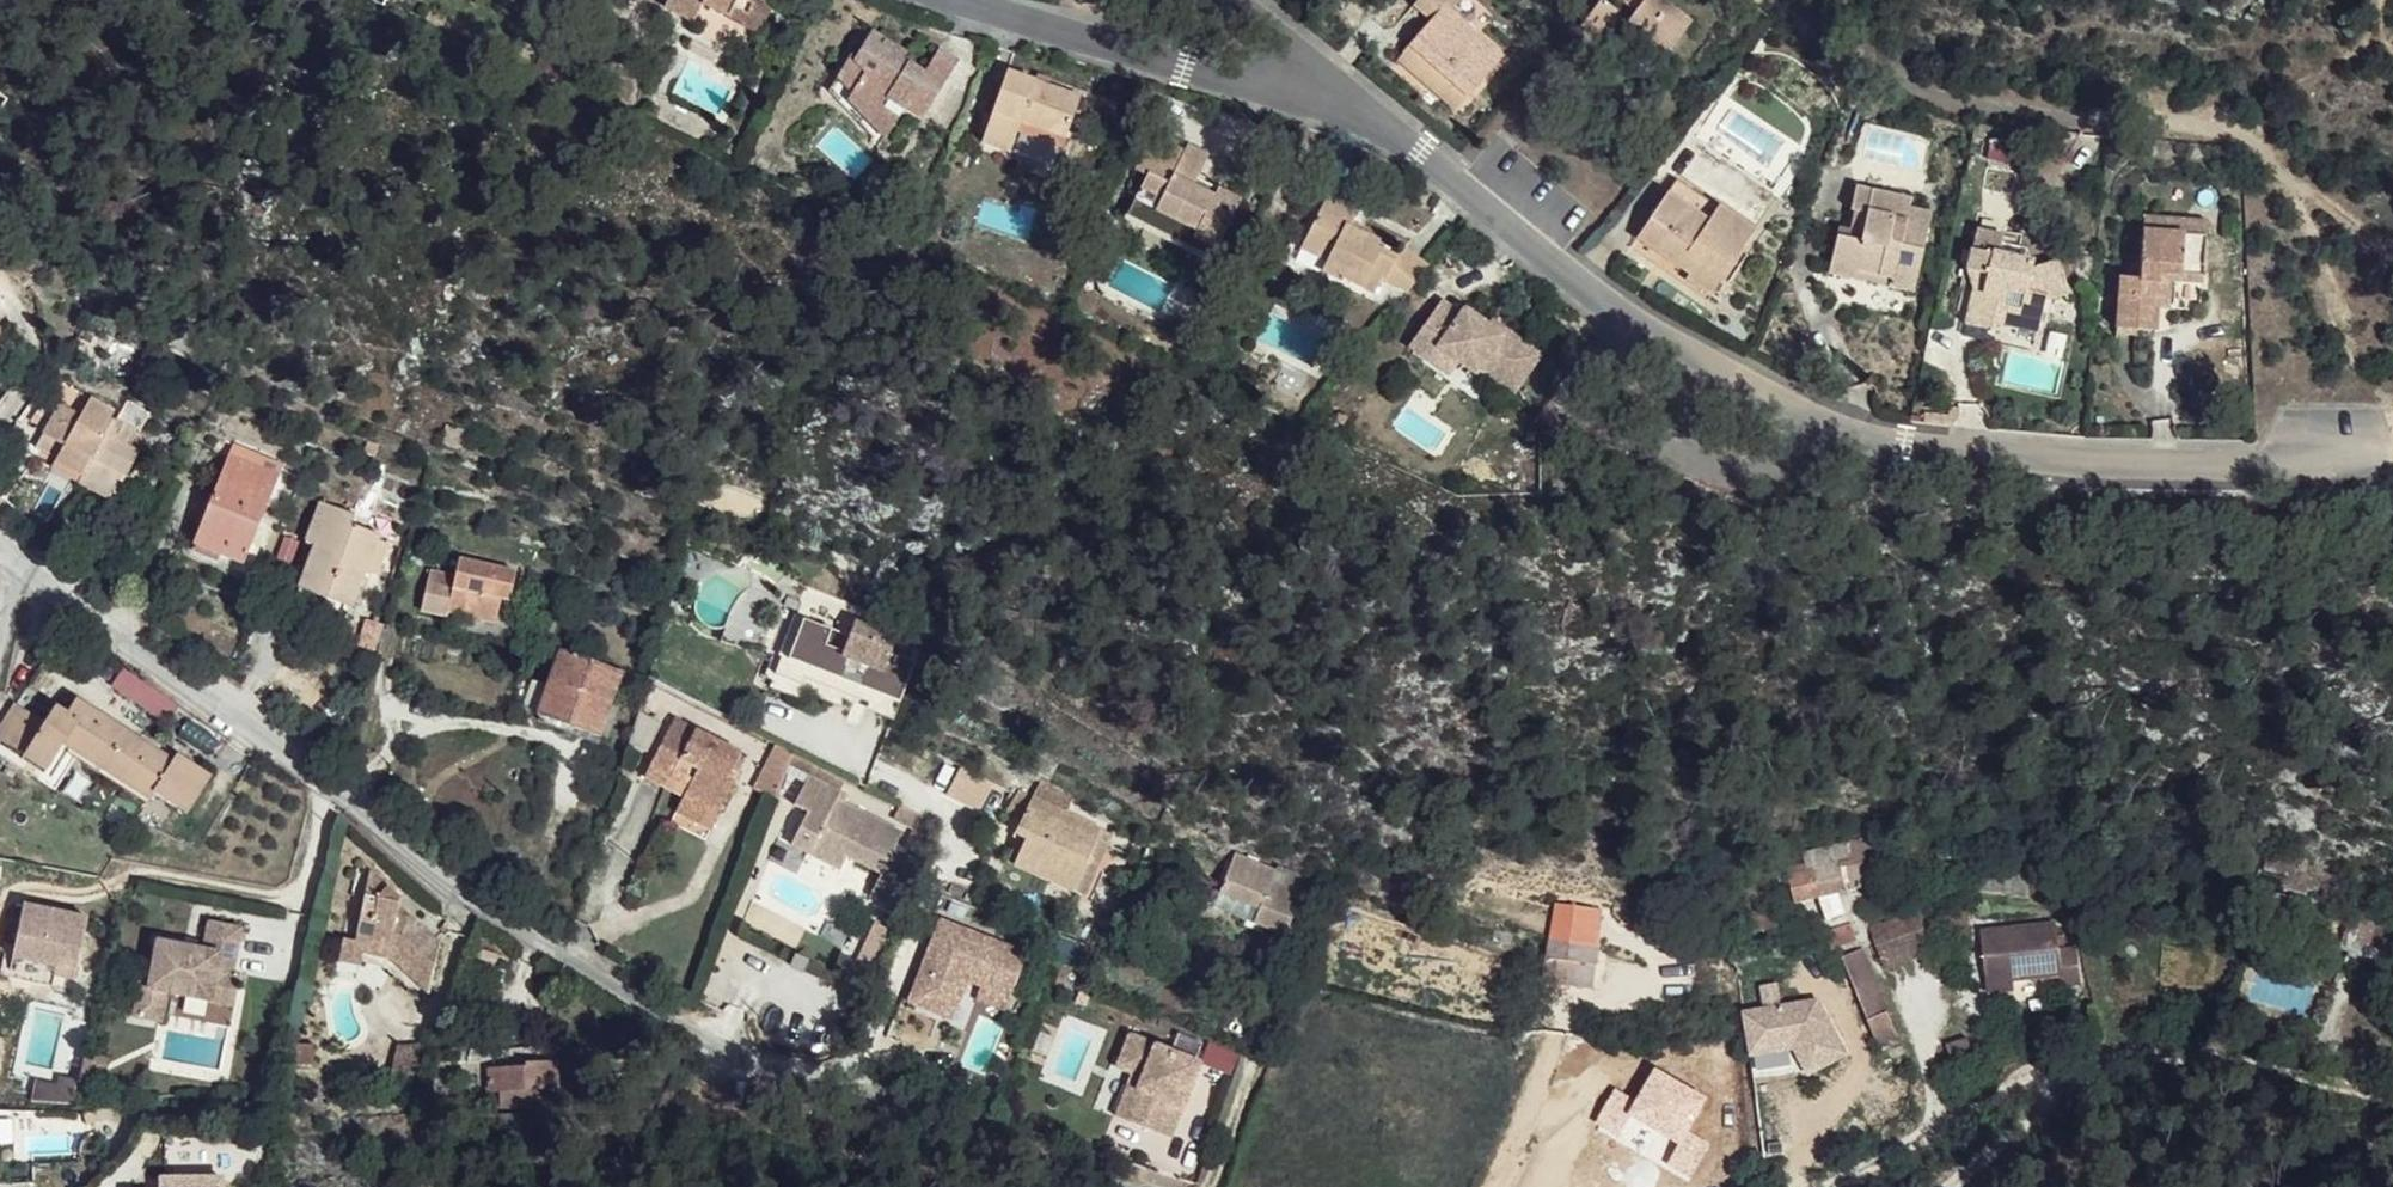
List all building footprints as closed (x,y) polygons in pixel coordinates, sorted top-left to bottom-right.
[(762,23),(770,9),(761,4),(763,0),(670,0),(666,8),(694,23),(703,7),(729,20),(734,9),(762,23)] [(1462,105),(1503,59),(1452,13),(1465,0),(1419,0),(1413,7),(1432,24),(1405,55),(1462,105)] [(1603,0),(1601,0),(1582,26),(1600,38),(1619,12),(1603,0)] [(1636,14),(1644,4),(1638,0),(1627,0),(1623,5),(1636,14)] [(1636,14),(1624,31),(1664,61),(1692,22),(1663,0),(1638,0),(1644,4),(1636,14)] [(757,34),(762,23),(734,9),(729,20),(757,34)] [(924,76),(905,63),(893,55),(897,49),(873,33),(863,51),(875,59),(853,96),(848,104),(887,142),(900,119),(885,111),(890,102),(923,121),(960,64),(941,52),(924,76)] [(875,59),(863,51),(859,49),(837,80),(853,96),(875,59)] [(893,55),(905,63),(909,56),(897,49),(893,55)] [(1455,112),(1462,105),(1405,55),(1398,60),(1455,112)] [(1023,124),(1066,138),(1080,99),(1009,73),(984,145),(1012,154),(1019,135),(1023,124)] [(1063,150),(1066,138),(1023,124),(1019,135),(1063,150)] [(1240,200),(1219,190),(1215,197),(1194,188),(1198,179),(1210,156),(1189,145),(1168,186),(1148,176),(1129,212),(1153,222),(1157,213),(1183,225),(1198,232),(1189,249),(1211,261),(1240,200)] [(1215,197),(1219,190),(1198,179),(1194,188),(1215,197)] [(1709,221),(1719,206),(1678,179),(1668,194),(1709,221)] [(1931,215),(1910,210),(1902,208),(1904,200),(1857,187),(1851,211),(1857,212),(1870,216),(1862,244),(1838,238),(1830,274),(1855,280),(1857,271),(1891,280),(1889,289),(1913,294),(1931,215)] [(1687,253),(1724,277),(1755,231),(1719,206),(1709,221),(1668,194),(1637,239),(1678,266),(1687,253)] [(1408,295),(1429,267),(1406,248),(1397,259),(1380,249),(1382,244),(1346,225),(1353,209),(1327,197),(1301,248),(1328,261),(1323,272),(1343,281),(1344,278),(1376,294),(1384,277),(1408,295)] [(1902,208),(1910,210),(1912,201),(1904,200),(1902,208)] [(1175,243),(1183,225),(1157,213),(1153,222),(1129,212),(1125,218),(1175,243)] [(1870,216),(1857,212),(1852,233),(1841,230),(1838,238),(1862,244),(1870,216)] [(2143,231),(2205,235),(2206,221),(2145,216),(2143,231)] [(2024,303),(2044,307),(2046,299),(2068,292),(2058,260),(2032,268),(2033,263),(1995,254),(1999,236),(1974,230),(1964,271),(1968,272),(1986,276),(1983,292),(1974,291),(1967,325),(1991,331),(1993,321),(2019,326),(2024,303)] [(2202,275),(2205,235),(2143,231),(2139,278),(2120,277),(2116,327),(2155,330),(2158,298),(2170,299),(2171,286),(2172,274),(2202,275)] [(1710,298),(1724,277),(1687,253),(1678,266),(1674,273),(1710,298)] [(1855,280),(1889,289),(1891,280),(1857,271),(1855,280)] [(1968,272),(1974,291),(1983,292),(1986,276),(1968,272)] [(2202,288),(2202,275),(2172,274),(2171,286),(2202,288)] [(1442,303),(1409,350),(1428,364),(1438,352),(1457,367),(1474,381),(1478,377),(1511,403),(1540,366),(1504,335),(1500,341),(1486,329),(1464,312),(1460,318),(1442,303)] [(2039,331),(2044,307),(2024,303),(2019,326),(2039,331)] [(1490,324),(1486,329),(1500,341),(1504,335),(1490,324)] [(1438,352),(1428,364),(1447,380),(1457,367),(1438,352)] [(61,404),(45,433),(65,445),(90,461),(102,439),(100,435),(109,417),(114,410),(92,399),(82,416),(61,404)] [(113,418),(109,417),(100,435),(102,439),(90,461),(81,478),(79,482),(104,496),(118,474),(125,476),(139,451),(126,443),(134,429),(113,418)] [(65,445),(45,433),(38,445),(59,459),(65,445)] [(378,445),(358,436),(351,451),(372,459),(378,445)] [(234,444),(229,456),(280,476),(285,466),(234,444)] [(90,461),(65,445),(59,459),(56,463),(81,478),(90,461)] [(280,476),(229,456),(195,543),(245,563),(280,476)] [(81,478),(56,463),(53,467),(79,482),(81,478)] [(315,544),(300,587),(326,597),(330,585),(357,594),(380,535),(352,523),(355,514),(321,502),(306,541),(315,544)] [(548,596),(559,598),(566,571),(507,557),(504,570),(500,583),(548,596)] [(492,581),(500,583),(504,570),(467,561),(464,574),(492,581)] [(485,609),(492,581),(464,574),(455,609),(483,617),(485,609)] [(545,608),(548,596),(500,583),(492,581),(485,609),(540,623),(545,608)] [(326,597),(300,587),(296,594),(350,615),(357,594),(330,585),(326,597)] [(556,611),(559,598),(548,596),(545,608),(556,611)] [(801,628),(778,701),(807,710),(813,689),(906,717),(920,671),(895,664),(897,657),(801,628)] [(627,755),(651,659),(591,643),(565,739),(627,755)] [(171,725),(182,708),(127,671),(116,687),(171,725)] [(44,729),(24,765),(49,780),(65,752),(155,805),(159,798),(192,817),(214,777),(179,757),(174,765),(74,709),(66,721),(53,715),(44,729)] [(724,785),(740,759),(728,750),(705,735),(677,719),(650,762),(688,786),(683,795),(717,817),(733,791),(724,785)] [(712,726),(705,735),(728,750),(734,742),(712,726)] [(23,753),(18,772),(24,765),(44,729),(34,735),(23,753)] [(787,752),(766,744),(751,791),(772,801),(787,752)] [(13,769),(18,772),(23,753),(13,769)] [(750,764),(740,759),(724,785),(733,791),(750,764)] [(679,801),(683,795),(688,786),(650,762),(642,776),(679,801)] [(805,806),(789,845),(811,854),(818,841),(849,854),(884,869),(874,892),(902,903),(911,879),(920,855),(925,840),(910,834),(905,846),(896,842),(903,823),(841,798),(844,790),(805,774),(794,802),(805,806)] [(708,832),(717,817),(683,795),(679,801),(673,809),(708,832)] [(911,805),(889,795),(883,808),(905,817),(911,805)] [(1054,800),(1051,806),(1085,821),(1088,814),(1054,800)] [(921,809),(911,805),(905,817),(915,821),(910,834),(925,840),(934,814),(921,809)] [(1083,827),(1049,812),(1030,805),(1022,825),(1039,833),(1031,852),(1036,854),(1046,858),(1038,879),(1093,901),(1117,840),(1083,827)] [(1085,821),(1051,806),(1049,812),(1083,827),(1085,821)] [(1798,873),(1802,898),(1805,898),(1897,884),(1887,837),(1814,850),(1817,864),(1805,866),(1805,871),(1798,873)] [(1130,846),(1117,840),(1093,901),(1107,908),(1130,846)] [(818,841),(811,854),(842,868),(849,854),(818,841)] [(1901,844),(1890,847),(1894,867),(1905,864),(1901,844)] [(1028,876),(1038,879),(1046,858),(1036,854),(1028,876)] [(1287,940),(1298,899),(1266,886),(1269,876),(1229,864),(1215,902),(1257,915),(1253,929),(1287,940)] [(388,912),(396,900),(366,867),(351,936),(355,937),(360,945),(359,949),(386,955),(412,984),(416,980),(427,983),(438,946),(398,919),(388,912)] [(1826,896),(1829,921),(1850,918),(1846,893),(1826,896)] [(396,900),(388,912),(398,919),(396,900)] [(1929,935),(1921,911),(1871,925),(1878,948),(1929,935)] [(25,943),(19,966),(62,976),(60,985),(79,988),(95,927),(32,913),(31,919),(21,917),(15,940),(25,943)] [(2357,942),(2392,953),(2392,924),(2366,915),(2357,942)] [(1858,920),(1831,923),(1834,936),(1860,933),(1858,920)] [(902,1006),(945,1025),(962,987),(976,993),(1004,1006),(1023,963),(938,925),(902,1006)] [(2058,925),(1983,931),(1987,977),(2013,975),(2014,982),(2061,978),(2062,989),(2081,988),(2078,952),(2060,953),(2058,925)] [(216,979),(233,983),(243,938),(211,930),(206,956),(162,946),(150,991),(139,989),(133,1023),(160,1028),(168,1001),(209,1011),(216,979)] [(339,934),(335,956),(357,961),(359,949),(360,945),(355,937),(351,936),(339,934)] [(1543,982),(1567,986),(1570,968),(1593,973),(1596,974),(1601,948),(1551,940),(1543,982)] [(1896,1037),(1864,949),(1841,956),(1874,1047),(1896,1037)] [(62,976),(19,966),(16,977),(59,988),(60,985),(62,976)] [(1570,968),(1567,986),(1590,989),(1593,973),(1570,968)] [(2250,998),(2300,1007),(2305,980),(2256,970),(2250,998)] [(2014,982),(2013,975),(1987,977),(1988,992),(2014,990),(2014,982)] [(242,985),(233,983),(216,979),(209,1011),(235,1017),(242,985)] [(416,980),(412,984),(423,997),(427,983),(416,980)] [(976,993),(970,1007),(998,1020),(1004,1006),(976,993)] [(1847,1056),(1815,1003),(1738,1016),(1747,1064),(1789,1058),(1801,1079),(1847,1056)] [(290,1042),(291,1061),(311,1059),(309,1040),(290,1042)] [(1154,1085),(1136,1128),(1188,1150),(1219,1076),(1151,1047),(1138,1079),(1154,1085)] [(493,1052),(493,1106),(533,1106),(533,1085),(558,1085),(558,1052),(493,1052)] [(30,1102),(73,1106),(78,1083),(61,1079),(58,1088),(35,1082),(30,1102)] [(560,1129),(560,1107),(522,1107),(522,1129),(560,1129)]
